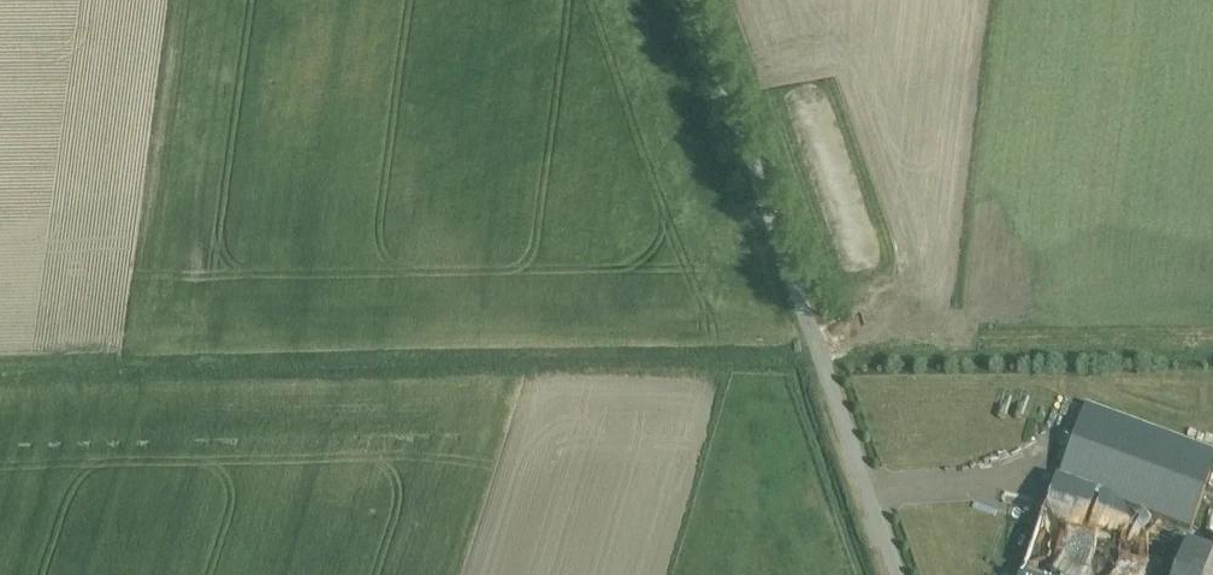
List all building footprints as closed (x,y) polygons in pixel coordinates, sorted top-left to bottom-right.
[(1057,482),(1190,530),(1212,471),(1212,452),(1087,404),(1057,482)] [(1023,574),(1123,574),(1136,538),(1049,507),(1023,574)]
